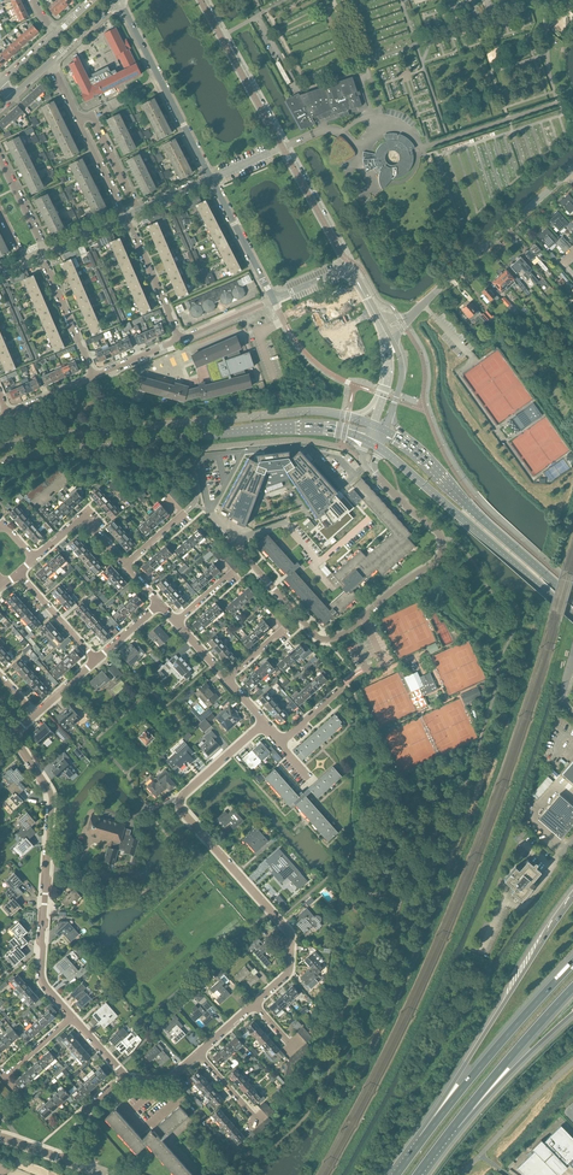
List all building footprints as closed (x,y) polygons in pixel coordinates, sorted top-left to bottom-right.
[(67,5),(63,0),(56,0),(54,2),(62,10),(67,5)] [(62,10),(54,2),(48,7),(56,16),(62,10)] [(22,3),(14,7),(11,9),(14,15),(25,10),(22,3)] [(25,10),(14,15),(17,22),(28,16),(25,10)] [(27,30),(33,36),(39,31),(32,25),(27,30)] [(120,58),(122,64),(125,69),(116,73),(114,70),(110,72),(107,66),(92,74),(93,76),(89,78),(78,56),(73,59),(75,61),(69,64),(83,93),(81,93),(85,101),(94,97),(96,96),(99,95),(98,95),(141,74),(136,63),(129,49),(131,47),(126,39),(122,41),(116,27),(104,33),(105,35),(106,37),(107,40),(108,41),(109,44),(110,45),(111,48),(112,49),(113,51),(113,52),(114,53),(117,60),(120,58)] [(28,41),(33,36),(27,30),(22,34),(28,41)] [(23,46),(28,41),(22,34),(17,39),(23,46)] [(18,51),(23,46),(17,39),(11,44),(18,51)] [(12,56),(18,51),(11,44),(6,49),(12,56)] [(1,53),(7,60),(12,56),(6,49),(1,53)] [(298,93),(292,97),(288,99),(287,97),(286,98),(287,99),(287,100),(284,101),(298,127),(301,131),(302,130),(305,129),(315,123),(315,122),(339,114),(340,117),(349,115),(348,111),(348,110),(362,105),(358,96),(361,95),(359,91),(357,92),(352,77),(329,85),(300,95),(298,93)] [(46,89),(45,89),(41,84),(31,93),(36,98),(46,89)] [(36,98),(31,93),(22,102),(26,107),(36,98)] [(151,122),(162,116),(154,99),(143,105),(151,122)] [(51,124),(62,119),(53,102),(42,107),(51,124)] [(8,114),(13,120),(15,122),(24,113),(22,111),(17,106),(8,114)] [(0,122),(0,125),(3,129),(13,120),(8,114),(0,122)] [(116,137),(127,131),(119,114),(108,119),(116,137)] [(162,116),(151,122),(160,138),(171,133),(162,116)] [(39,124),(35,117),(30,119),(34,126),(39,124)] [(51,124),(59,141),(70,135),(62,119),(51,124)] [(32,127),(24,131),(26,136),(34,132),(32,127)] [(127,131),(116,137),(125,154),(136,148),(127,131)] [(413,156),(413,154),(412,151),(415,149),(415,148),(414,147),(413,145),(412,142),(410,141),(409,140),(408,138),(406,137),(404,136),(403,135),(401,134),(399,134),(399,135),(397,135),(397,133),(395,133),(392,133),(391,133),(389,133),(388,133),(389,137),(385,138),(386,141),(385,142),(383,142),(382,143),(381,144),(380,145),(379,146),(378,148),(377,149),(376,150),(376,152),(375,153),(375,154),(363,152),(363,155),(363,158),(364,158),(364,159),(363,159),(363,164),(365,168),(366,172),(374,168),(376,171),(379,174),(379,176),(379,177),(379,179),(379,180),(379,181),(379,183),(380,185),(381,187),(383,189),(390,181),(389,180),(391,179),(393,179),(395,178),(398,178),(399,177),(400,177),(401,177),(403,176),(404,175),(406,174),(407,172),(408,171),(409,170),(411,168),(411,166),(412,164),(413,163),(413,161),(413,159),(413,156)] [(70,135),(59,141),(67,158),(78,152),(70,135)] [(16,159),(27,154),(19,137),(7,142),(16,159)] [(183,156),(174,139),(163,145),(172,162),(183,156)] [(16,159),(24,176),(35,170),(29,159),(33,157),(30,152),(27,154),(16,159)] [(136,177),(147,172),(139,155),(128,160),(136,177)] [(183,156),(172,162),(181,178),(192,173),(183,156)] [(79,181),(90,176),(82,159),(70,164),(79,181)] [(35,170),(24,176),(33,193),(44,188),(38,175),(40,174),(38,169),(35,170)] [(147,172),(136,177),(145,194),(156,189),(147,172)] [(79,181),(87,198),(98,193),(90,176),(79,181)] [(98,193),(87,198),(96,215),(107,210),(98,193)] [(36,200),(44,217),(55,211),(47,194),(36,200)] [(570,214),(572,211),(572,199),(568,194),(562,199),(562,198),(559,201),(570,214)] [(198,196),(183,203),(186,210),(196,205),(202,202),(202,201),(201,202),(198,196)] [(214,218),(209,208),(205,200),(206,200),(205,200),(202,202),(196,205),(205,223),(214,218)] [(55,211),(44,217),(53,234),(64,228),(55,211)] [(167,218),(166,214),(164,211),(149,218),(151,224),(150,224),(157,222),(167,218)] [(547,223),(552,228),(554,225),(559,230),(564,226),(565,227),(566,226),(572,234),(572,225),(571,222),(569,224),(557,211),(552,216),(551,215),(548,218),(550,220),(547,223)] [(205,223),(214,240),(223,235),(214,218),(205,223)] [(165,240),(157,222),(150,224),(147,226),(155,244),(165,240)] [(546,228),(541,233),(540,232),(537,235),(548,247),(554,242),(555,243),(556,243),(561,249),(561,250),(564,253),(569,249),(560,238),(558,237),(556,238),(546,228)] [(97,240),(100,246),(100,247),(110,242),(116,239),(115,239),(112,233),(97,240)] [(214,240),(223,258),(232,253),(223,235),(214,240)] [(8,252),(0,236),(0,257),(8,252)] [(569,249),(572,246),(567,240),(566,241),(562,236),(560,238),(569,249)] [(110,242),(114,253),(118,260),(127,256),(120,238),(116,239),(110,242)] [(173,258),(165,240),(155,244),(163,262),(173,258)] [(530,249),(536,256),(539,253),(540,254),(541,254),(541,253),(541,252),(541,251),(535,244),(534,245),(533,245),(532,244),(532,245),(532,247),(530,249)] [(87,253),(85,248),(84,246),(78,248),(81,255),(87,253)] [(71,259),(81,255),(78,248),(63,255),(65,261),(64,261),(64,262),(71,259)] [(537,257),(536,256),(530,249),(527,251),(525,251),(525,253),(524,254),(532,262),(534,265),(537,262),(545,271),(548,269),(541,261),(537,257)] [(223,258),(232,275),(236,272),(237,273),(238,272),(242,270),(241,270),(232,253),(223,258)] [(118,260),(125,278),(135,274),(127,256),(118,260)] [(515,262),(530,278),(532,276),(527,270),(530,268),(521,257),(520,258),(518,258),(518,257),(518,258),(518,259),(515,262)] [(180,276),(177,268),(173,258),(163,262),(171,280),(180,276)] [(61,263),(69,281),(79,277),(71,259),(64,262),(61,263)] [(530,278),(515,262),(513,264),(511,264),(511,266),(510,267),(516,274),(517,273),(519,273),(519,271),(527,280),(530,278)] [(14,284),(24,279),(30,276),(29,276),(26,270),(11,277),(14,284)] [(498,275),(509,287),(514,287),(517,285),(520,288),(521,288),(524,286),(516,277),(514,279),(506,270),(502,273),(501,273),(498,275)] [(569,279),(563,272),(560,274),(566,282),(569,279)] [(210,273),(206,275),(206,276),(206,277),(207,278),(208,280),(209,282),(209,283),(214,281),(210,273)] [(125,278),(133,296),(143,292),(135,274),(125,278)] [(24,279),(28,290),(32,297),(41,293),(34,275),(30,276),(24,279)] [(496,291),(499,294),(502,292),(501,291),(504,288),(506,290),(509,287),(498,275),(496,278),(496,279),(493,282),(499,289),(496,291)] [(171,280),(175,290),(178,298),(182,297),(183,296),(188,294),(180,276),(171,280)] [(246,276),(241,278),(243,282),(244,285),(246,284),(249,282),(246,276)] [(69,281),(77,299),(87,295),(79,277),(69,281)] [(203,312),(203,311),(203,310),(204,310),(209,312),(213,310),(215,305),(213,301),(220,298),(222,302),(226,304),(231,302),(233,298),(233,297),(234,297),(238,299),(243,297),(245,293),(243,288),(242,288),(243,287),(239,285),(237,281),(236,280),(215,289),(209,292),(186,302),(189,310),(190,310),(190,311),(192,315),(197,317),(201,315),(203,312)] [(482,291),(479,294),(479,295),(487,304),(493,298),(494,299),(498,301),(500,299),(497,295),(496,296),(490,289),(489,290),(487,287),(486,288),(482,291)] [(133,296),(140,312),(141,314),(146,312),(148,312),(151,310),(151,309),(151,310),(143,292),(133,296)] [(36,308),(39,315),(49,311),(41,293),(32,297),(36,308)] [(94,313),(87,295),(77,299),(81,309),(84,317),(94,313)] [(501,300),(506,307),(510,304),(504,297),(501,300)] [(469,302),(462,309),(466,314),(471,320),(479,312),(472,304),(471,304),(469,302)] [(182,304),(175,307),(178,313),(185,311),(182,304)] [(492,321),(495,318),(488,310),(485,312),(490,318),(492,321)] [(57,329),(54,321),(49,311),(39,315),(47,334),(57,329)] [(84,317),(89,327),(92,335),(95,334),(96,334),(97,334),(97,333),(102,331),(94,313),(84,317)] [(153,326),(154,328),(158,337),(165,334),(160,323),(153,326)] [(154,328),(148,331),(152,340),(158,337),(154,328)] [(47,334),(51,344),(55,352),(60,349),(60,350),(62,349),(61,349),(65,347),(57,329),(47,334)] [(148,331),(141,334),(145,342),(152,340),(148,331)] [(8,350),(0,332),(0,354),(8,350)] [(145,342),(141,334),(138,335),(137,333),(133,334),(138,345),(145,342)] [(188,398),(193,397),(202,395),(202,398),(207,397),(239,389),(251,386),(249,374),(246,375),(244,369),(254,366),(249,351),(240,354),(238,349),(241,348),(236,336),(192,355),(197,367),(206,363),(207,366),(206,366),(211,381),(212,380),(213,383),(205,385),(204,383),(199,384),(200,387),(188,390),(187,390),(188,387),(187,387),(183,386),(183,385),(175,383),(174,386),(144,378),(138,376),(135,387),(135,388),(135,387),(145,390),(146,390),(156,393),(166,396),(177,399),(176,399),(178,399),(183,400),(182,401),(184,401),(185,398),(188,399),(188,398)] [(122,342),(126,351),(133,348),(128,337),(125,338),(126,340),(122,342)] [(119,354),(126,351),(122,342),(121,339),(114,342),(116,345),(119,354)] [(116,345),(109,348),(113,356),(119,354),(116,345)] [(109,348),(102,350),(106,359),(113,356),(109,348)] [(13,361),(8,350),(0,354),(0,358),(2,362),(6,372),(6,373),(9,371),(9,372),(11,371),(16,368),(13,361)] [(102,350),(102,351),(99,352),(98,350),(93,352),(94,355),(96,354),(99,362),(106,359),(102,350)] [(68,365),(72,374),(79,371),(74,360),(71,361),(72,364),(68,365)] [(66,377),(72,374),(68,365),(62,368),(66,377)] [(59,380),(66,377),(62,368),(55,371),(59,380)] [(52,382),(59,380),(55,371),(49,374),(52,382)] [(52,382),(49,374),(45,375),(44,373),(41,374),(46,385),(52,382)] [(29,382),(33,391),(40,388),(35,377),(32,378),(33,381),(29,382)] [(28,378),(21,381),(23,385),(27,394),(33,391),(29,382),(28,378)] [(20,396),(16,388),(15,384),(6,388),(8,393),(10,392),(13,399),(20,396)] [(23,385),(16,388),(20,396),(27,394),(23,385)] [(533,405),(514,418),(521,428),(540,415),(533,405)] [(249,458),(222,507),(230,511),(228,515),(231,516),(230,517),(231,516),(238,520),(237,523),(245,526),(259,490),(291,478),(318,517),(324,526),(318,530),(327,541),(353,518),(348,513),(354,508),(350,503),(349,502),(346,499),(346,498),(343,496),(339,499),(335,495),(337,492),(300,450),(292,457),(290,458),(289,451),(257,455),(258,455),(258,461),(256,462),(249,458)] [(345,591),(329,604),(333,608),(330,610),(332,612),(331,612),(333,614),(334,614),(335,616),(336,616),(337,616),(338,615),(339,614),(338,614),(338,613),(336,611),(338,610),(340,613),(358,596),(353,590),(377,569),(382,575),(415,546),(408,537),(409,537),(411,538),(411,539),(412,539),(413,539),(413,538),(414,537),(414,536),(361,477),(352,485),(354,488),(348,493),(350,496),(353,499),(357,503),(362,499),(392,533),(366,556),(360,550),(333,574),(332,573),(327,577),(328,579),(326,580),(332,587),(333,585),(337,589),(342,584),(343,586),(342,588),(345,591)] [(70,496),(77,504),(83,499),(80,496),(82,494),(81,488),(76,489),(75,488),(68,494),(70,496)] [(96,502),(104,495),(98,489),(91,496),(96,502)] [(60,497),(64,501),(72,510),(77,504),(70,496),(67,499),(60,491),(57,493),(60,497)] [(109,501),(104,495),(96,502),(101,508),(109,501)] [(64,501),(59,506),(66,515),(72,510),(64,501)] [(114,506),(109,501),(101,508),(106,513),(114,506)] [(169,514),(162,506),(160,504),(154,509),(163,519),(169,514)] [(14,519),(22,512),(17,506),(9,513),(14,519)] [(40,508),(40,510),(54,525),(60,520),(53,512),(50,514),(43,506),(40,508)] [(59,506),(53,512),(60,520),(66,515),(59,506)] [(114,506),(106,513),(112,520),(120,512),(114,506)] [(157,525),(163,519),(154,509),(148,515),(150,517),(157,525)] [(27,518),(22,512),(14,519),(19,525),(27,518)] [(150,517),(144,522),(151,530),(157,525),(150,517)] [(33,524),(27,518),(19,525),(24,531),(33,524)] [(114,520),(106,527),(111,533),(119,526),(114,520)] [(310,531),(315,526),(310,520),(305,525),(310,531)] [(51,528),(46,522),(42,525),(48,531),(51,528)] [(151,530),(144,522),(138,527),(145,535),(151,530)] [(38,529),(33,524),(24,531),(30,537),(38,529)] [(125,532),(119,526),(111,533),(117,539),(125,532)] [(38,529),(30,537),(35,542),(43,535),(38,529)] [(198,530),(192,535),(198,542),(204,537),(198,530)] [(138,531),(136,533),(141,539),(144,537),(138,531)] [(130,538),(125,532),(117,539),(122,545),(130,538)] [(258,544),(285,574),(286,573),(288,576),(284,579),(324,624),(334,615),(333,614),(331,612),(294,571),(300,565),(297,562),(294,565),(270,537),(268,535),(267,534),(266,535),(266,536),(258,544)] [(192,535),(187,540),(193,547),(198,542),(192,535)] [(74,551),(82,544),(77,538),(69,545),(74,551)] [(130,538),(122,545),(127,551),(135,544),(130,538)] [(187,552),(193,547),(187,540),(181,545),(187,552)] [(87,550),(82,544),(74,551),(79,557),(87,550)] [(187,552),(181,545),(175,550),(181,557),(187,552)] [(159,551),(166,559),(172,554),(165,546),(159,551)] [(66,558),(69,555),(64,549),(61,552),(66,558)] [(93,556),(87,550),(79,557),(85,563),(93,556)] [(212,553),(218,560),(221,557),(215,550),(212,553)] [(160,565),(166,559),(159,551),(153,557),(160,565)] [(54,558),(61,566),(67,561),(60,553),(54,558)] [(98,561),(93,556),(85,563),(90,569),(98,561)] [(154,570),(160,565),(153,557),(147,562),(154,570)] [(54,558),(48,563),(55,571),(61,566),(54,558)] [(98,561),(90,569),(95,575),(103,568),(98,561)] [(154,570),(147,562),(141,567),(148,575),(154,570)] [(49,577),(55,571),(48,563),(42,569),(49,577)] [(214,576),(220,571),(214,564),(208,569),(214,576)] [(108,579),(116,572),(111,565),(103,573),(108,579)] [(49,577),(42,569),(36,574),(43,582),(49,577)] [(208,581),(214,576),(208,569),(202,574),(208,581)] [(122,577),(116,572),(108,579),(114,585),(122,577)] [(203,586),(208,581),(202,574),(197,579),(203,586)] [(156,583),(162,578),(160,576),(159,575),(153,580),(156,583)] [(94,576),(87,581),(91,585),(97,579),(94,576)] [(122,577),(114,585),(119,591),(127,583),(122,577)] [(162,591),(170,584),(165,578),(157,585),(162,591)] [(203,586),(197,579),(191,584),(197,591),(203,586)] [(56,585),(54,582),(48,588),(50,591),(56,585)] [(57,598),(65,591),(67,589),(62,583),(59,585),(52,592),(57,598)] [(175,590),(170,584),(162,591),(167,597),(175,590)] [(122,590),(125,593),(131,588),(128,585),(122,590)] [(193,595),(196,592),(191,586),(188,589),(188,588),(187,589),(193,595)] [(249,599),(255,594),(249,587),(243,592),(249,599)] [(88,597),(95,592),(92,589),(85,594),(88,597)] [(167,597),(172,603),(180,596),(175,590),(167,597)] [(70,597),(65,591),(57,598),(62,604),(70,597)] [(244,604),(249,599),(243,592),(237,597),(244,604)] [(11,606),(19,599),(14,593),(6,600),(11,606)] [(104,598),(105,597),(103,594),(99,597),(105,603),(107,601),(104,598)] [(131,599),(138,607),(144,602),(137,594),(131,599)] [(180,596),(172,603),(178,609),(186,602),(180,596)] [(70,597),(62,604),(68,610),(76,603),(70,597)] [(237,597),(232,602),(238,609),(244,604),(237,597)] [(25,605),(19,599),(11,606),(17,612),(25,605)] [(131,599),(125,605),(132,613),(138,607),(131,599)] [(238,609),(232,602),(226,607),(238,620),(240,618),(238,615),(237,616),(235,614),(237,612),(238,612),(239,612),(239,611),(239,610),(238,609)] [(80,616),(88,609),(83,603),(75,610),(80,616)] [(210,608),(217,616),(223,611),(216,603),(210,608)] [(30,611),(25,605),(17,612),(22,618),(30,611)] [(126,618),(132,613),(125,605),(119,610),(126,618)] [(211,622),(217,616),(210,608),(204,614),(211,622)] [(80,616),(85,622),(93,615),(88,609),(80,616)] [(126,618),(119,610),(113,615),(120,623),(126,618)] [(35,617),(30,611),(22,618),(27,624),(35,617)] [(205,627),(211,622),(204,614),(198,619),(205,627)] [(85,622),(91,628),(99,621),(93,615),(85,622)] [(105,626),(113,618),(111,616),(107,619),(108,620),(106,622),(107,622),(104,624),(105,625),(104,626),(105,626)] [(35,617),(27,624),(33,630),(41,623),(35,617)] [(104,627),(96,634),(101,640),(102,639),(105,642),(111,636),(108,633),(109,633),(107,630),(112,625),(115,628),(118,625),(113,618),(105,626),(104,627)] [(205,627),(198,619),(192,624),(199,632),(205,627)] [(265,634),(271,628),(265,622),(265,621),(263,619),(257,624),(259,626),(259,627),(265,634)] [(46,634),(54,627),(48,621),(41,628),(46,634)] [(91,628),(96,634),(104,627),(99,621),(91,628)] [(158,626),(148,635),(154,642),(156,640),(160,645),(169,638),(158,626)] [(46,634),(44,636),(49,642),(51,640),(59,633),(54,627),(46,634)] [(259,639),(265,634),(259,627),(253,632),(259,639)] [(31,631),(25,637),(28,640),(34,634),(31,631)] [(253,632),(248,637),(254,644),(259,639),(253,632)] [(59,633),(51,640),(49,642),(54,648),(64,639),(59,633)] [(213,648),(221,641),(216,635),(208,642),(213,648)] [(254,644),(248,637),(242,642),(248,649),(254,644)] [(226,647),(221,641),(213,648),(218,654),(226,647)] [(430,653),(439,649),(436,642),(427,647),(430,653)] [(25,654),(32,647),(29,644),(22,651),(25,654)] [(294,649),(300,656),(306,651),(300,644),(294,649)] [(132,645),(121,654),(128,662),(131,666),(141,657),(140,656),(144,652),(139,646),(136,649),(132,645)] [(218,654),(223,660),(231,653),(226,647),(218,654)] [(74,650),(68,655),(75,663),(81,658),(81,657),(83,655),(80,651),(77,648),(75,650),(74,650)] [(294,661),(300,656),(294,649),(288,654),(294,661)] [(7,652),(0,659),(0,660),(5,666),(13,659),(7,652)] [(231,653),(223,660),(229,666),(229,665),(231,667),(234,664),(232,663),(236,659),(231,653)] [(289,666),(294,661),(288,654),(283,660),(289,666)] [(68,655),(62,660),(69,668),(75,663),(68,655)] [(189,670),(192,667),(182,656),(176,660),(173,657),(164,664),(165,665),(165,664),(169,669),(169,670),(173,666),(182,676),(183,675),(186,679),(192,674),(189,670)] [(17,672),(25,665),(20,658),(12,665),(17,672)] [(62,660),(56,666),(63,674),(69,668),(62,660)] [(261,665),(268,673),(270,675),(276,670),(274,668),(276,666),(273,662),(270,664),(267,660),(261,665)] [(289,666),(283,660),(277,665),(283,672),(289,666)] [(31,670),(25,665),(17,672),(23,678),(31,670)] [(112,665),(106,670),(118,684),(127,675),(121,668),(117,671),(112,665)] [(262,678),(268,673),(261,665),(255,670),(257,673),(262,678)] [(63,674),(56,666),(50,671),(57,679),(63,674)] [(23,678),(28,683),(36,676),(31,670),(23,678)] [(106,670),(100,675),(105,681),(102,684),(109,692),(118,684),(106,670)] [(256,684),(262,678),(257,673),(255,670),(252,673),(249,676),(256,684)] [(322,685),(327,680),(325,677),(327,675),(323,670),(320,673),(321,673),(317,677),(317,676),(314,678),(315,679),(316,678),(322,685)] [(411,692),(420,688),(423,696),(437,689),(430,673),(430,672),(420,677),(418,673),(417,671),(404,677),(411,692)] [(50,674),(48,677),(53,683),(56,681),(50,674)] [(28,683),(33,689),(41,682),(36,676),(28,683)] [(256,684),(249,676),(243,681),(250,689),(256,684)] [(316,690),(322,685),(316,678),(315,679),(310,683),(316,690)] [(288,679),(281,685),(284,687),(290,682),(288,679)] [(41,682),(33,689),(39,695),(42,698),(49,692),(46,689),(47,688),(41,682)] [(304,688),(310,695),(316,690),(310,683),(308,682),(303,687),(304,688)] [(212,690),(206,683),(195,693),(208,707),(217,698),(211,691),(212,690)] [(96,703),(104,696),(97,689),(93,692),(89,687),(79,697),(87,706),(94,699),(96,703)] [(477,687),(460,695),(464,703),(481,696),(477,687)] [(305,700),(310,695),(304,688),(299,693),(305,700)] [(264,692),(262,690),(261,689),(255,694),(258,697),(264,692)] [(305,700),(299,693),(297,691),(291,696),(299,705),(305,700)] [(264,705),(272,698),(266,692),(259,699),(264,705)] [(277,704),(272,698),(264,705),(269,711),(277,704)] [(283,709),(282,710),(274,717),(280,723),(280,722),(282,723),(285,720),(284,719),(289,715),(285,711),(290,706),(293,710),(298,706),(292,701),(290,703),(288,704),(283,709)] [(222,711),(234,725),(241,719),(236,714),(237,713),(230,704),(222,711)] [(282,710),(277,704),(269,711),(274,717),(282,710)] [(69,705),(63,711),(75,725),(81,719),(69,705)] [(63,711),(58,715),(56,717),(68,731),(75,725),(63,711)] [(234,725),(222,711),(215,717),(227,731),(234,725)] [(205,719),(209,723),(215,717),(212,713),(205,719)] [(345,723),(343,720),(341,721),(337,717),(338,716),(336,715),(334,714),(297,748),(293,751),(302,761),(305,757),(306,758),(342,725),(345,723)] [(209,723),(205,719),(205,718),(198,725),(204,732),(212,726),(209,723)] [(45,722),(31,734),(38,742),(38,743),(39,744),(41,746),(55,734),(45,722)] [(69,738),(59,728),(55,732),(64,742),(69,738)] [(154,738),(155,738),(151,734),(150,734),(147,730),(143,733),(138,737),(140,739),(139,739),(140,740),(140,739),(146,746),(151,742),(152,743),(156,740),(154,738)] [(208,734),(204,737),(208,741),(205,743),(204,743),(200,747),(205,752),(209,756),(220,746),(214,739),(217,737),(211,731),(208,734)] [(171,758),(167,761),(170,764),(175,769),(178,766),(180,768),(184,764),(184,765),(185,764),(182,761),(185,758),(190,764),(194,760),(190,756),(194,753),(183,740),(173,749),(176,752),(171,757),(171,758)] [(261,760),(269,753),(270,752),(268,749),(261,741),(252,750),(261,760)] [(277,763),(282,759),(271,746),(268,749),(270,752),(269,753),(277,763)] [(77,748),(74,751),(81,759),(85,756),(77,748)] [(261,760),(252,750),(242,758),(251,768),(261,760)] [(57,758),(60,761),(51,769),(54,772),(52,773),(54,775),(55,774),(58,777),(64,772),(69,778),(76,772),(74,771),(75,770),(74,769),(73,769),(71,766),(66,760),(69,758),(64,752),(57,758)] [(562,774),(572,783),(572,761),(562,774)] [(317,798),(342,776),(333,766),(308,788),(311,791),(317,798)] [(6,772),(14,781),(23,791),(26,788),(21,782),(26,777),(17,768),(14,771),(11,767),(6,772)] [(299,796),(275,769),(265,778),(289,806),(299,797),(299,796)] [(159,782),(158,782),(165,789),(167,787),(170,791),(176,785),(168,776),(170,774),(165,770),(156,778),(159,782)] [(539,797),(553,781),(548,777),(534,793),(539,797)] [(14,781),(7,787),(13,794),(6,800),(14,809),(23,801),(18,795),(23,791),(14,781)] [(165,789),(158,782),(155,784),(153,781),(147,786),(156,797),(165,789)] [(303,793),(306,796),(311,791),(308,788),(303,793)] [(338,832),(306,796),(303,793),(299,796),(299,797),(289,806),(292,809),(296,805),(328,841),(338,832)] [(571,826),(572,824),(572,806),(559,794),(548,806),(571,826)] [(223,825),(227,822),(240,811),(233,804),(228,808),(226,806),(218,813),(220,815),(217,818),(223,825)] [(548,806),(538,819),(560,839),(571,826),(548,806)] [(248,821),(240,811),(227,822),(233,829),(236,827),(238,829),(248,821)] [(19,820),(24,826),(24,825),(33,835),(36,832),(31,826),(36,822),(27,812),(19,820)] [(126,824),(93,814),(92,814),(86,834),(110,841),(108,847),(118,850),(124,851),(124,853),(135,856),(140,837),(130,834),(131,830),(125,828),(126,824)] [(23,839),(16,845),(24,854),(34,845),(28,839),(33,835),(24,825),(24,826),(17,832),(23,839)] [(251,845),(263,835),(256,828),(242,840),(245,843),(247,841),(251,845)] [(514,839),(518,843),(526,833),(522,829),(518,834),(514,839)] [(263,835),(251,845),(256,852),(255,852),(255,853),(268,841),(263,835)] [(108,847),(104,861),(114,864),(118,850),(108,847)] [(277,851),(266,861),(274,870),(277,874),(274,876),(280,882),(288,874),(290,877),(295,883),(291,886),(297,893),(301,889),(300,888),(307,882),(297,870),(296,871),(295,870),(282,856),(277,851)] [(532,881),(541,871),(535,866),(537,865),(537,864),(537,863),(536,862),(535,862),(534,862),(534,863),(533,864),(527,859),(519,869),(516,866),(504,880),(514,888),(511,891),(515,895),(513,896),(513,897),(513,898),(513,899),(514,899),(515,899),(516,898),(517,897),(521,900),(532,887),(533,888),(536,884),(532,881)] [(20,896),(23,893),(18,887),(23,882),(14,872),(6,880),(11,886),(20,896)] [(11,886),(4,892),(11,899),(3,905),(11,914),(21,906),(15,900),(20,896),(11,886)] [(61,900),(66,907),(67,906),(75,899),(77,901),(77,900),(81,896),(79,894),(78,893),(74,888),(74,889),(61,900)] [(311,897),(305,902),(308,906),(314,900),(311,897)] [(306,908),(301,913),(299,915),(302,919),(296,924),(304,933),(313,925),(317,930),(322,925),(320,923),(320,922),(321,921),(321,920),(321,919),(321,918),(321,917),(320,916),(319,916),(319,915),(318,915),(316,915),(315,915),(314,916),(306,908)] [(74,928),(68,921),(67,922),(58,921),(58,929),(55,932),(59,936),(64,932),(65,934),(65,935),(70,941),(74,938),(75,938),(73,935),(74,933),(75,934),(75,933),(72,930),(73,928),(74,928)] [(25,945),(28,942),(23,936),(28,931),(19,922),(11,929),(16,935),(25,945)] [(16,935),(9,941),(7,943),(9,945),(11,944),(15,948),(8,955),(16,964),(26,955),(20,949),(25,945),(16,935)] [(261,941),(260,939),(258,937),(248,945),(251,949),(254,952),(252,954),(265,968),(271,963),(265,956),(265,957),(262,953),(267,949),(272,955),(277,951),(267,940),(261,946),(258,943),(261,941)] [(245,946),(238,952),(242,957),(247,953),(250,951),(245,946)] [(324,968),(318,961),(321,958),(315,951),(312,954),(305,960),(310,966),(310,968),(312,968),(317,974),(317,973),(324,968)] [(67,957),(56,966),(68,979),(74,974),(78,978),(90,968),(87,965),(84,968),(82,967),(79,970),(67,957)] [(234,976),(240,982),(248,974),(251,978),(247,982),(251,986),(259,978),(256,974),(254,975),(251,971),(253,969),(248,963),(234,976)] [(219,976),(224,973),(219,967),(212,974),(217,979),(219,976)] [(319,975),(317,973),(317,974),(312,968),(310,968),(310,969),(301,977),(303,981),(300,983),(308,992),(311,989),(308,985),(319,975)] [(15,987),(23,980),(18,974),(10,981),(15,987)] [(218,981),(210,988),(214,992),(217,989),(222,994),(216,999),(220,1004),(230,994),(225,988),(228,986),(226,984),(221,978),(219,976),(217,979),(218,981)] [(15,987),(21,993),(28,986),(23,980),(15,987)] [(8,984),(5,981),(0,986),(0,990),(0,991),(8,984)] [(82,983),(70,993),(74,998),(76,997),(79,1000),(75,1002),(80,1008),(92,999),(86,993),(83,990),(86,988),(82,983)] [(21,993),(26,999),(34,992),(28,986),(21,993)] [(287,991),(295,1000),(296,1001),(304,994),(301,991),(299,993),(293,986),(287,991)] [(287,991),(281,996),(288,1004),(289,1005),(292,1002),(295,1000),(287,991)] [(34,992),(26,999),(31,1005),(39,998),(34,992)] [(36,1007),(37,1008),(43,1003),(42,1002),(47,998),(44,995),(34,1004),(36,1007)] [(281,996),(275,1001),(282,1009),(285,1006),(286,1007),(289,1005),(288,1004),(281,996)] [(314,1003),(319,1008),(322,1005),(317,999),(314,1003)] [(194,1011),(190,1016),(195,1021),(203,1014),(206,1018),(202,1021),(206,1026),(215,1018),(211,1014),(209,1015),(206,1011),(208,1009),(211,1006),(206,1001),(198,1008),(195,1005),(192,1008),(194,1011)] [(282,1009),(275,1001),(269,1007),(277,1016),(280,1013),(283,1010),(282,1009)] [(92,1014),(99,1022),(104,1028),(113,1020),(118,1016),(106,1002),(92,1014)] [(43,1015),(49,1022),(55,1017),(53,1014),(57,1011),(50,1004),(46,1007),(49,1010),(43,1015)] [(170,1013),(174,1018),(178,1014),(174,1009),(170,1013)] [(43,1015),(38,1020),(44,1027),(49,1022),(43,1015)] [(177,1034),(171,1039),(175,1044),(185,1034),(180,1028),(183,1026),(181,1024),(176,1018),(165,1028),(169,1032),(172,1029),(177,1034)] [(38,1020),(32,1025),(38,1032),(44,1027),(38,1020)] [(250,1034),(252,1033),(259,1026),(254,1020),(246,1027),(249,1030),(248,1032),(250,1034)] [(298,1021),(292,1026),(296,1031),(302,1025),(298,1021)] [(33,1037),(35,1034),(38,1032),(32,1025),(26,1030),(31,1034),(33,1037)] [(11,1026),(5,1031),(6,1032),(7,1034),(13,1041),(19,1036),(18,1034),(13,1029),(11,1026)] [(254,1036),(253,1037),(255,1040),(262,1034),(264,1032),(259,1026),(252,1033),(254,1036)] [(115,1046),(129,1034),(123,1028),(116,1033),(115,1034),(109,1039),(115,1046)] [(27,1042),(33,1037),(31,1034),(26,1030),(21,1035),(27,1042)] [(64,1032),(56,1038),(59,1042),(64,1048),(67,1045),(67,1046),(76,1038),(70,1032),(67,1035),(64,1032)] [(129,1034),(115,1046),(121,1053),(124,1050),(128,1055),(133,1051),(141,1039),(137,1035),(135,1037),(131,1032),(129,1034)] [(260,1046),(269,1038),(266,1034),(264,1032),(262,1034),(255,1040),(256,1040),(257,1039),(260,1042),(258,1043),(260,1046)] [(7,1034),(2,1039),(8,1046),(13,1041),(7,1034)] [(236,1036),(230,1041),(237,1049),(238,1050),(241,1047),(244,1045),(236,1036)] [(67,1046),(73,1051),(81,1044),(76,1038),(67,1046)] [(274,1044),(269,1038),(260,1046),(261,1046),(262,1045),(265,1048),(263,1049),(266,1051),(274,1044)] [(238,1050),(237,1049),(230,1041),(225,1046),(231,1054),(234,1051),(236,1052),(238,1050)] [(158,1043),(145,1055),(150,1061),(158,1054),(161,1058),(157,1061),(161,1065),(170,1058),(162,1050),(163,1049),(158,1043)] [(81,1044),(73,1051),(71,1053),(71,1054),(75,1059),(75,1058),(76,1059),(78,1057),(86,1050),(81,1044)] [(264,1053),(272,1061),(276,1057),(279,1055),(276,1052),(279,1049),(280,1049),(274,1044),(266,1051),(264,1053)] [(232,1055),(231,1054),(225,1046),(219,1051),(225,1059),(229,1056),(230,1058),(232,1055)] [(54,1047),(50,1050),(55,1056),(59,1053),(54,1047)] [(307,1053),(301,1047),(299,1049),(304,1056),(307,1053)] [(86,1050),(78,1057),(83,1063),(91,1056),(86,1050)] [(43,1056),(50,1063),(55,1058),(49,1051),(43,1056)] [(226,1060),(225,1059),(219,1051),(213,1057),(219,1064),(223,1061),(224,1063),(226,1060)] [(43,1056),(38,1061),(44,1068),(50,1063),(43,1056)] [(296,1063),(291,1056),(288,1059),(289,1060),(293,1065),(296,1063)] [(287,1066),(285,1074),(291,1076),(294,1065),(293,1065),(289,1060),(286,1064),(287,1066)] [(38,1061),(32,1066),(38,1073),(44,1068),(38,1061)] [(33,1078),(38,1073),(32,1066),(26,1071),(33,1078)] [(94,1073),(101,1081),(107,1075),(109,1073),(105,1068),(103,1070),(100,1067),(94,1073)] [(234,1080),(241,1074),(238,1070),(239,1069),(237,1067),(228,1074),(234,1080)] [(27,1083),(33,1078),(26,1071),(21,1076),(27,1083)] [(194,1084),(195,1083),(203,1077),(198,1071),(190,1077),(193,1081),(192,1082),(194,1084)] [(94,1073),(89,1078),(96,1086),(101,1081),(94,1073)] [(242,1073),(241,1074),(234,1080),(239,1086),(246,1079),(243,1076),(245,1075),(242,1073)] [(27,1083),(21,1076),(15,1081),(21,1088),(27,1083)] [(199,1090),(200,1089),(208,1082),(203,1077),(195,1083),(198,1086),(197,1087),(199,1090)] [(57,1080),(55,1078),(48,1083),(50,1086),(51,1086),(52,1088),(55,1085),(54,1083),(57,1080)] [(89,1078),(83,1083),(90,1091),(96,1086),(89,1078)] [(239,1086),(244,1092),(251,1085),(248,1082),(250,1081),(248,1078),(246,1079),(239,1086)] [(213,1088),(208,1082),(200,1089),(203,1092),(202,1093),(204,1096),(206,1095),(213,1088)] [(83,1083),(77,1089),(84,1096),(90,1091),(83,1083)] [(244,1092),(249,1098),(258,1090),(256,1091),(254,1088),(255,1087),(253,1084),(251,1085),(244,1092)] [(57,1093),(64,1101),(70,1096),(63,1088),(57,1093)] [(218,1094),(213,1088),(206,1095),(208,1098),(207,1099),(209,1101),(211,1100),(218,1094)] [(77,1089),(71,1094),(78,1102),(84,1096),(77,1089)] [(258,1090),(249,1098),(254,1104),(262,1097),(263,1096),(260,1092),(258,1090)] [(58,1106),(64,1101),(57,1093),(51,1098),(58,1106)] [(218,1094),(211,1100),(213,1103),(212,1104),(215,1107),(223,1100),(218,1094)] [(52,1111),(58,1106),(51,1098),(46,1103),(45,1103),(52,1111)] [(46,1103),(45,1102),(37,1109),(38,1110),(45,1118),(52,1111),(45,1103),(46,1103)] [(263,1112),(269,1106),(267,1104),(261,1109),(263,1112)] [(179,1105),(158,1124),(167,1134),(188,1115),(188,1116),(189,1115),(188,1115),(187,1114),(179,1105)] [(269,1106),(263,1112),(266,1114),(272,1109),(269,1106)] [(117,1109),(116,1108),(105,1117),(136,1152),(147,1143),(142,1138),(140,1139),(139,1137),(115,1110),(117,1109)] [(216,1122),(217,1121),(225,1114),(219,1108),(212,1115),(215,1118),(213,1120),(216,1122)] [(201,1120),(206,1116),(202,1111),(197,1116),(201,1120)] [(229,1120),(225,1114),(217,1121),(220,1124),(219,1125),(221,1128),(229,1120)] [(265,1119),(271,1125),(273,1123),(268,1117),(265,1119)] [(271,1125),(265,1119),(263,1122),(268,1128),(271,1125)] [(235,1126),(229,1120),(221,1128),(222,1127),(225,1130),(224,1131),(226,1133),(235,1126)] [(260,1124),(265,1130),(268,1128),(263,1122),(260,1124)] [(265,1130),(260,1124),(257,1126),(263,1132),(265,1130)] [(517,1167),(525,1174),(554,1174),(556,1173),(558,1174),(567,1166),(565,1164),(567,1162),(572,1168),(572,1138),(561,1125),(550,1136),(544,1142),(542,1140),(541,1139),(532,1148),(533,1149),(534,1151),(528,1157),(517,1167)] [(240,1131),(235,1126),(226,1133),(226,1134),(227,1133),(230,1136),(229,1137),(231,1139),(240,1131)] [(255,1129),(260,1135),(263,1132),(257,1126),(255,1129)] [(260,1135),(255,1129),(252,1131),(258,1137),(260,1135)] [(139,1137),(140,1139),(142,1138),(147,1143),(175,1174),(191,1174),(151,1130),(147,1133),(146,1131),(142,1134),(140,1136),(139,1137)] [(236,1145),(245,1137),(240,1131),(231,1139),(232,1138),(235,1141),(234,1143),(236,1145)] [(233,1148),(227,1153),(232,1158),(237,1153),(233,1148)]
